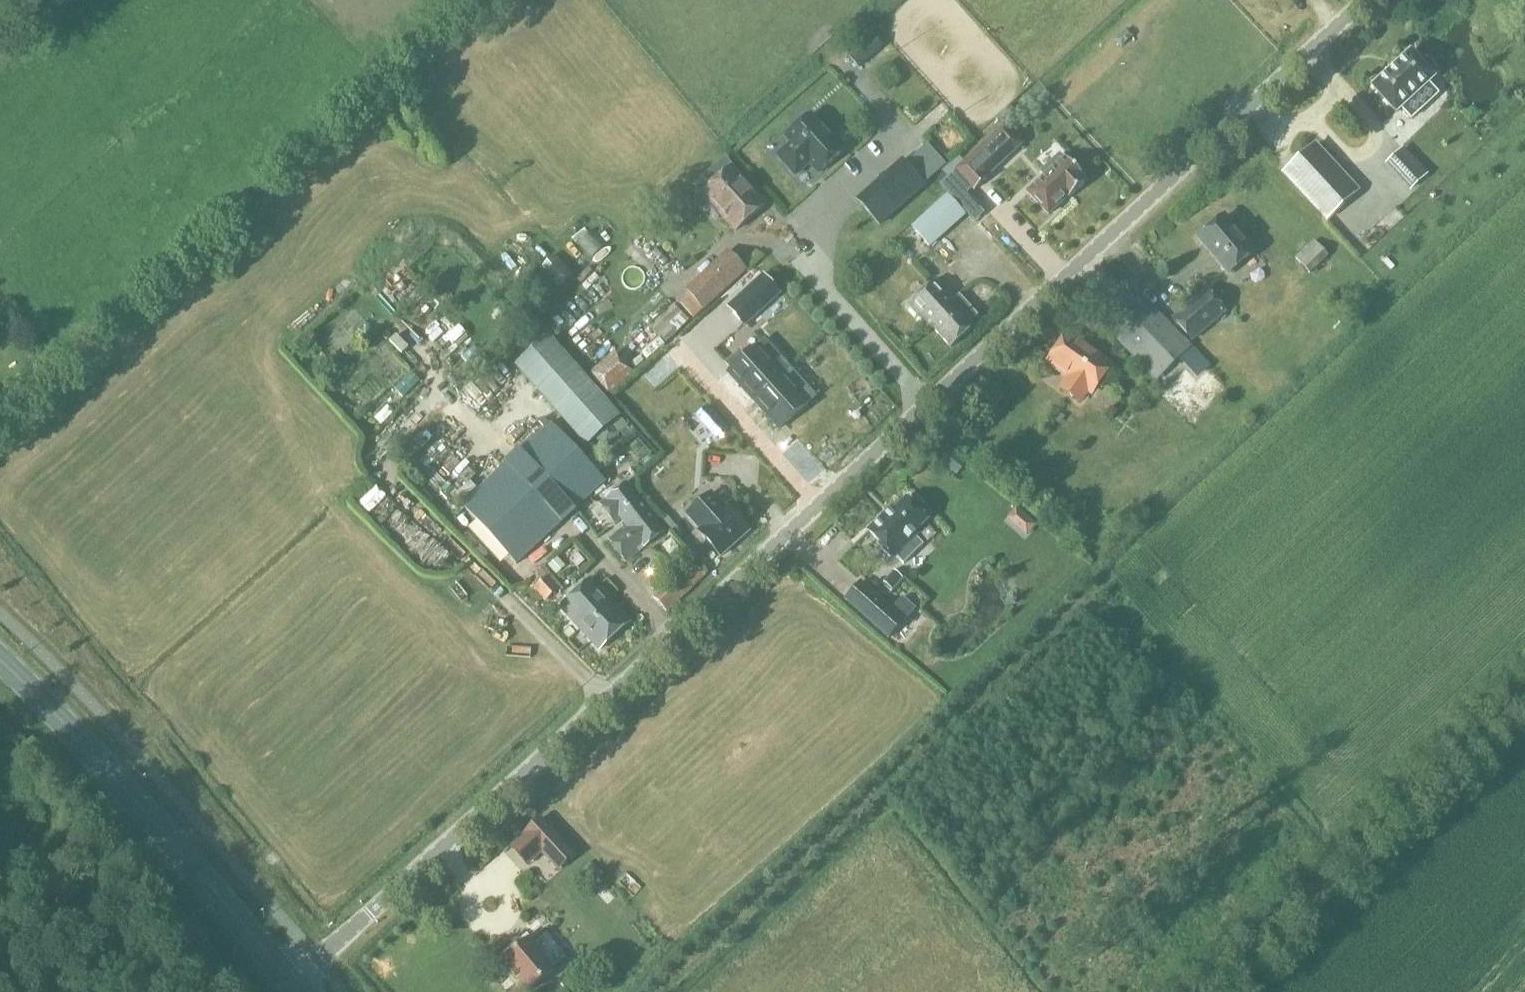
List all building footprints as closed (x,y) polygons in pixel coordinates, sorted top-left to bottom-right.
[(862,45),(850,56),(854,62),(859,67),(872,57),(884,47),(874,35),(862,45)] [(1435,77),(1412,52),(1374,87),(1397,112),(1402,108),(1412,120),(1439,95),(1429,83),(1435,77)] [(844,152),(811,116),(787,137),(793,144),(779,157),(797,176),(806,167),(805,165),(809,161),(820,174),(844,152)] [(993,136),(956,171),(975,192),(987,181),(986,180),(1011,156),(998,141),(993,136)] [(1329,220),(1358,193),(1315,147),(1286,174),(1329,220)] [(1410,191),(1424,178),(1402,154),(1388,167),(1410,191)] [(1038,185),(1029,194),(1039,205),(1049,216),(1059,207),(1069,198),(1070,199),(1078,192),(1085,185),(1084,183),(1087,181),(1084,178),(1086,176),(1081,171),(1075,165),(1074,167),(1070,163),(1066,159),(1065,160),(1061,156),(1052,164),(1044,171),(1046,174),(1048,176),(1038,185)] [(726,160),(696,187),(703,195),(697,200),(697,205),(706,215),(712,216),(714,213),(720,219),(723,217),(736,232),(766,205),(733,168),(726,160)] [(884,184),(861,204),(880,225),(902,205),(925,185),(906,164),(884,184)] [(975,204),(966,212),(974,221),(983,212),(975,204)] [(921,222),(913,229),(922,238),(930,247),(937,240),(945,233),(937,224),(928,216),(921,222)] [(1199,239),(1231,275),(1257,252),(1225,216),(1199,239)] [(1316,242),(1297,259),(1311,275),(1330,257),(1316,242)] [(730,251),(687,291),(706,311),(749,271),(730,251)] [(579,276),(560,256),(546,269),(565,289),(579,276)] [(592,265),(600,279),(612,272),(604,258),(592,265)] [(729,308),(745,326),(781,294),(765,276),(729,308)] [(961,295),(954,301),(938,282),(910,306),(928,328),(932,325),(951,348),(975,327),(973,323),(980,317),(961,295)] [(1209,292),(1175,320),(1193,342),(1227,313),(1209,292)] [(691,322),(674,305),(651,328),(668,345),(691,322)] [(1150,313),(1125,336),(1163,376),(1192,348),(1154,309),(1150,313)] [(428,331),(454,353),(470,335),(445,312),(428,331)] [(1069,336),(1049,364),(1067,377),(1060,388),(1082,404),(1090,393),(1094,396),(1114,367),(1069,336)] [(533,353),(518,367),(552,406),(587,445),(603,431),(619,417),(584,378),(549,339),(533,353)] [(741,352),(727,365),(733,371),(729,373),(754,400),(782,375),(775,367),(782,360),(765,341),(747,358),(741,352)] [(611,395),(636,372),(619,352),(593,375),(611,395)] [(655,364),(626,386),(661,431),(690,409),(655,364)] [(412,390),(429,372),(422,365),(405,384),(412,390)] [(782,375),(754,400),(781,430),(816,398),(791,370),(792,369),(791,368),(790,369),(783,376),(782,375)] [(398,417),(407,431),(422,421),(413,407),(398,417)] [(728,429),(708,407),(697,417),(717,439),(728,429)] [(614,469),(655,438),(635,413),(595,444),(614,469)] [(606,484),(551,424),(462,506),(517,566),(606,484)] [(686,432),(642,478),(675,510),(720,464),(686,432)] [(464,438),(454,443),(465,461),(474,456),(464,438)] [(933,455),(958,476),(967,466),(942,445),(933,455)] [(468,484),(476,476),(465,465),(457,473),(468,484)] [(622,520),(627,527),(610,541),(626,563),(665,533),(628,484),(600,505),(615,525),(622,520)] [(726,509),(713,494),(689,516),(701,531),(699,532),(721,557),(750,531),(728,507),(726,509)] [(885,517),(869,532),(880,544),(881,543),(885,547),(882,550),(891,559),(893,557),(894,558),(896,557),(904,565),(921,549),(914,541),(915,539),(913,537),(928,522),(907,500),(887,520),(885,517)] [(1018,527),(1027,517),(1017,508),(1008,519),(1018,527)] [(586,562),(580,554),(572,561),(579,569),(586,562)] [(550,566),(558,575),(567,567),(559,558),(550,566)] [(894,591),(904,579),(895,571),(885,583),(894,591)] [(560,608),(600,651),(631,622),(591,579),(560,608)] [(846,600),(890,638),(916,609),(903,597),(892,610),(861,583),(846,600)] [(529,831),(512,848),(520,857),(529,867),(536,860),(543,853),(551,862),(560,872),(563,868),(576,856),(559,838),(542,819),(529,831)] [(575,924),(550,951),(572,971),(596,944),(575,924)] [(528,991),(531,991),(557,971),(528,937),(508,954),(510,957),(503,962),(528,991)]
